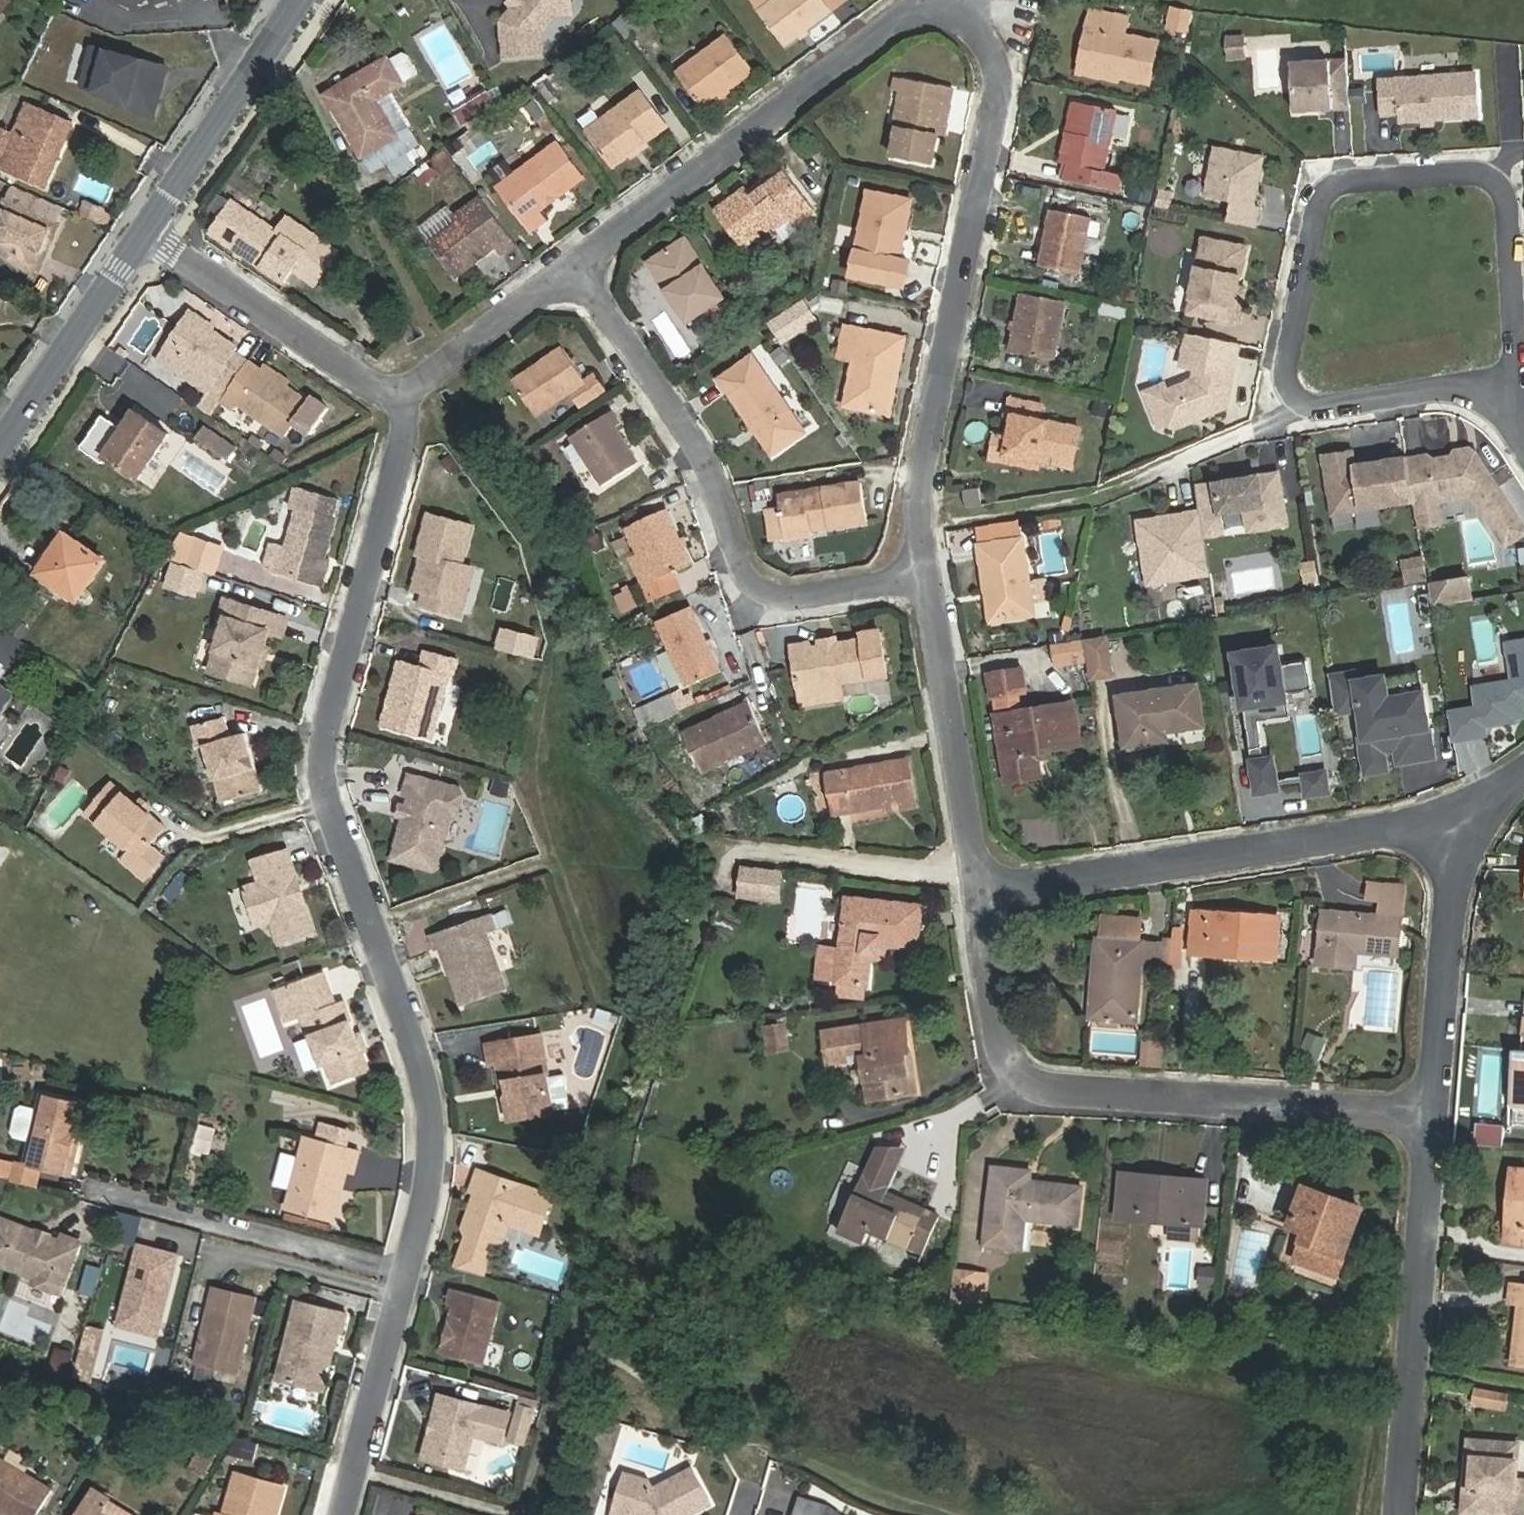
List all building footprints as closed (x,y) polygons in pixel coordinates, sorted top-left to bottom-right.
[(9,2),(7,0),(0,0),(0,14),(9,2)] [(506,58),(539,55),(543,51),(541,35),(556,15),(555,5),(557,0),(520,0),(503,23),(506,58)] [(556,15),(569,14),(568,0),(557,0),(555,5),(556,15)] [(785,45),(832,10),(824,0),(774,0),(759,11),(785,45)] [(1192,12),(1173,8),(1169,25),(1189,29),(1192,12)] [(1091,10),(1087,27),(1097,29),(1088,72),(1150,83),(1158,41),(1124,34),(1128,17),(1091,10)] [(631,11),(616,23),(627,38),(642,26),(631,11)] [(39,75),(84,94),(102,54),(56,34),(39,75)] [(728,34),(677,73),(704,109),(754,70),(728,34)] [(1245,40),(1230,41),(1231,61),(1246,60),(1245,40)] [(388,58),(362,73),(365,78),(328,100),(361,156),(397,135),(376,99),(402,83),(388,58)] [(1349,63),(1294,67),(1298,114),(1352,110),(1349,63)] [(1478,75),(1383,82),(1385,117),(1403,116),(1404,124),(1481,118),(1478,75)] [(953,87),(906,78),(892,156),(933,164),(944,100),(950,102),(953,87)] [(465,102),(474,118),(496,106),(487,90),(465,102)] [(642,90),(586,132),(610,164),(666,122),(642,90)] [(45,188),(74,122),(28,102),(6,151),(0,149),(0,169),(45,188)] [(466,123),(474,118),(465,102),(457,107),(466,123)] [(1068,164),(1065,180),(1119,191),(1122,174),(1104,170),(1116,109),(1079,102),(1073,132),(1067,131),(1061,162),(1068,164)] [(372,173),(385,166),(390,175),(412,160),(397,135),(361,156),(372,173)] [(539,211),(583,178),(556,143),(498,186),(531,229),(545,219),(539,211)] [(448,148),(431,158),(441,175),(457,166),(448,148)] [(1265,158),(1216,148),(1206,197),(1234,203),(1231,222),(1257,228),(1261,207),(1255,206),(1265,158)] [(744,188),(715,211),(743,248),(786,215),(794,225),(815,209),(786,171),(752,197),(744,188)] [(868,192),(852,275),(895,284),(911,200),(868,192)] [(34,274),(63,207),(40,197),(32,216),(6,204),(0,218),(0,251),(34,274)] [(515,242),(480,197),(456,216),(459,221),(432,242),(457,275),(497,245),(502,252),(515,242)] [(84,199),(79,213),(107,222),(112,209),(84,199)] [(209,231),(287,284),(307,251),(231,199),(209,231)] [(1050,209),(1039,266),(1079,274),(1090,216),(1050,209)] [(704,230),(698,234),(718,262),(723,259),(704,230)] [(649,262),(688,322),(704,311),(724,297),(685,238),(649,262)] [(1247,248),(1203,238),(1200,252),(1187,314),(1238,324),(1242,308),(1235,307),(1239,288),(1247,248)] [(1246,290),(1239,288),(1235,307),(1242,308),(1246,290)] [(1022,292),(1011,351),(1053,359),(1065,301),(1022,292)] [(731,307),(724,297),(704,311),(711,321),(715,322),(731,312),(731,307)] [(1103,300),(1099,310),(1121,319),(1125,309),(1103,300)] [(214,380),(197,405),(211,415),(222,400),(249,361),(235,352),(238,348),(187,313),(165,346),(214,380)] [(883,411),(889,378),(895,379),(903,338),(846,327),(841,355),(856,359),(847,404),(883,411)] [(1166,425),(1176,429),(1227,408),(1240,345),(1187,334),(1180,366),(1195,369),(1193,380),(1167,391),(1161,394),(1157,404),(1166,425)] [(563,347),(513,381),(536,415),(570,392),(580,408),(605,392),(594,375),(585,381),(563,347)] [(752,425),(756,422),(776,451),(804,431),(752,355),(720,378),(752,425)] [(234,408),(238,404),(286,436),(295,423),(311,434),(328,409),(311,397),(308,401),(249,361),(222,400),(234,408)] [(1160,427),(1166,425),(1157,404),(1161,394),(1167,391),(1164,385),(1145,393),(1160,427)] [(1007,414),(1013,416),(1005,454),(1072,467),(1080,427),(1039,419),(1042,405),(1010,398),(1007,414)] [(621,423),(612,409),(571,436),(603,485),(638,462),(616,427),(621,423)] [(105,456),(139,478),(168,434),(139,414),(125,435),(121,432),(105,456)] [(236,447),(205,426),(197,438),(227,459),(236,447)] [(1456,450),(1451,455),(1476,451),(1470,447),(1456,450)] [(1353,450),(1323,455),(1330,495),(1335,494),(1351,505),(1352,510),(1414,500),(1407,458),(1406,456),(1355,465),(1353,450)] [(1407,458),(1414,500),(1418,527),(1442,523),(1438,504),(1441,501),(1473,496),(1505,546),(1523,534),(1523,526),(1476,451),(1451,455),(1428,459),(1427,455),(1407,458)] [(1278,472),(1194,486),(1199,512),(1203,537),(1222,534),(1219,514),(1244,510),(1255,508),(1259,530),(1286,525),(1278,472)] [(752,483),(759,506),(773,502),(766,479),(752,483)] [(778,495),(785,539),(812,535),(810,524),(827,521),(828,527),(867,521),(861,481),(778,495)] [(272,569),(318,582),(335,520),(333,519),(314,513),(319,494),(297,488),(291,507),(298,509),(288,546),(273,542),(267,563),(272,569)] [(966,508),(982,505),(980,488),(963,491),(966,508)] [(319,494),(314,513),(333,519),(339,500),(319,494)] [(1335,494),(1330,495),(1333,513),(1352,510),(1351,505),(1335,494)] [(692,564),(667,508),(627,526),(650,582),(643,585),(650,602),(658,598),(681,588),(674,572),(692,564)] [(1255,508),(1244,510),(1247,532),(1259,530),(1255,508)] [(429,511),(417,556),(422,557),(413,591),(424,594),(420,607),(460,617),(463,604),(454,602),(465,563),(462,562),(473,523),(429,511)] [(1203,537),(1199,512),(1137,522),(1147,583),(1209,573),(1203,537)] [(65,532),(38,573),(78,601),(106,560),(65,532)] [(164,558),(214,574),(222,548),(176,533),(164,558)] [(990,591),(995,621),(1035,614),(1032,600),(1031,592),(1030,582),(1023,538),(978,545),(985,592),(990,591)] [(1421,554),(1399,558),(1402,584),(1425,580),(1421,554)] [(1468,576),(1427,578),(1428,604),(1469,601),(1468,576)] [(1047,580),(1030,582),(1031,592),(1032,600),(1050,597),(1047,580)] [(611,592),(618,612),(635,606),(628,587),(611,592)] [(225,599),(220,615),(226,616),(209,670),(253,683),(268,632),(283,636),(288,618),(225,599)] [(657,621),(688,686),(720,671),(690,606),(657,621)] [(0,628),(0,657),(20,668),(33,644),(0,627),(0,628)] [(800,697),(842,690),(840,682),(888,675),(880,630),(863,633),(864,639),(810,647),(809,642),(792,645),(800,697)] [(1499,639),(1506,677),(1465,688),(1470,706),(1443,711),(1449,743),(1492,738),(1487,727),(1523,718),(1523,635),(1499,639)] [(1107,639),(1087,642),(1093,679),(1113,676),(1107,639)] [(1054,645),(1058,664),(1077,661),(1087,660),(1084,640),(1054,645)] [(1272,642),(1223,651),(1239,708),(1283,702),(1285,693),(1308,689),(1300,664),(1281,669),(1272,642)] [(422,665),(400,659),(381,726),(432,739),(450,674),(453,675),(458,658),(426,649),(422,665)] [(1077,661),(1080,678),(1090,677),(1087,660),(1077,661)] [(988,674),(992,697),(1026,691),(1022,668),(988,674)] [(1349,670),(1328,672),(1332,718),(1350,715),(1364,777),(1435,759),(1418,692),(1387,692),(1379,672),(1352,679),(1349,670)] [(1416,671),(1389,676),(1391,689),(1418,685),(1416,671)] [(602,678),(609,700),(626,694),(619,672),(602,678)] [(0,684),(0,702),(8,690),(0,684)] [(1157,741),(1156,733),(1204,726),(1198,684),(1118,696),(1125,746),(1157,741)] [(670,694),(635,710),(643,728),(678,712),(670,694)] [(749,702),(683,732),(700,772),(766,741),(749,702)] [(1007,782),(1034,777),(1031,753),(1080,745),(1073,702),(995,715),(1007,782)] [(1280,791),(1274,755),(1268,753),(1262,722),(1290,716),(1283,702),(1239,708),(1249,749),(1246,759),(1253,797),(1280,791)] [(197,747),(204,744),(221,802),(264,790),(247,732),(232,736),(226,716),(191,725),(197,747)] [(827,773),(835,814),(916,800),(908,759),(827,773)] [(1326,768),(1299,771),(1305,802),(1327,794),(1326,768)] [(409,774),(403,794),(409,795),(392,858),(431,869),(438,866),(450,818),(458,813),(463,793),(459,787),(431,779),(409,774)] [(163,856),(149,844),(164,826),(112,783),(87,813),(130,850),(122,860),(145,878),(163,856)] [(243,889),(254,926),(272,921),(280,945),(315,934),(305,903),(289,895),(297,879),(287,848),(252,859),(259,883),(243,889)] [(739,895),(778,899),(782,869),(743,864),(739,895)] [(1379,915),(1323,910),(1317,963),(1356,967),(1358,952),(1399,956),(1404,902),(1399,902),(1400,886),(1369,883),(1368,898),(1381,899),(1379,915)] [(882,944),(918,948),(922,905),(846,897),(837,982),(868,986),(872,956),(882,957),(882,944)] [(1276,959),(1279,916),(1194,911),(1191,953),(1208,954),(1209,944),(1247,947),(1246,957),(1276,959)] [(497,930),(490,913),(431,934),(437,951),(442,949),(463,1006),(507,990),(488,933),(497,930)] [(1102,1018),(1136,1021),(1142,942),(1098,939),(1095,982),(1105,983),(1102,1018)] [(1163,964),(1172,965),(1172,955),(1173,940),(1165,939),(1163,964)] [(1173,940),(1172,955),(1182,955),(1183,940),(1173,940)] [(302,1018),(308,1035),(311,1034),(323,1067),(327,1065),(334,1084),(369,1071),(345,1001),(336,1003),(325,972),(291,984),(302,1018)] [(286,1023),(302,1018),(291,984),(275,990),(286,1023)] [(863,1056),(866,1080),(869,1100),(911,1093),(906,1052),(910,1052),(905,1019),(824,1031),(828,1063),(848,1060),(848,1054),(868,1051),(869,1055),(863,1056)] [(762,1053),(787,1051),(784,1021),(759,1023),(762,1053)] [(501,1082),(507,1081),(509,1094),(506,1098),(510,1120),(555,1112),(554,1109),(549,1079),(542,1035),(487,1044),(490,1064),(497,1063),(501,1082)] [(1325,1042),(1308,1035),(1301,1052),(1318,1059),(1325,1042)] [(1514,1049),(1510,1107),(1523,1108),(1523,1050),(1514,1049)] [(549,1079),(554,1109),(570,1107),(565,1076),(549,1079)] [(72,1174),(76,1155),(71,1154),(84,1105),(42,1095),(39,1109),(34,1132),(30,1146),(26,1163),(19,1161),(14,1182),(33,1187),(38,1166),(72,1174)] [(34,1132),(39,1109),(29,1107),(24,1110),(17,1138),(21,1143),(30,1146),(34,1132)] [(1473,1122),(1471,1145),(1501,1147),(1502,1123),(1473,1122)] [(322,1125),(318,1141),(338,1146),(342,1130),(322,1125)] [(214,1129),(199,1126),(193,1150),(208,1153),(214,1129)] [(291,1188),(286,1207),(335,1220),(343,1189),(338,1188),(343,1169),(354,1172),(360,1152),(338,1146),(318,1141),(305,1137),(300,1158),(291,1188)] [(291,1188),(300,1158),(283,1154),(275,1184),(291,1188)] [(0,1157),(0,1178),(14,1182),(19,1161),(0,1157)] [(993,1167),(985,1244),(1012,1247),(1015,1218),(1078,1225),(1082,1187),(1031,1181),(1031,1171),(993,1167)] [(1509,1206),(1508,1226),(1523,1228),(1523,1169),(1513,1168),(1511,1191),(1521,1192),(1519,1207),(1509,1206)] [(471,1191),(472,1191),(483,1196),(478,1210),(469,1212),(464,1227),(468,1236),(495,1245),(503,1241),(510,1225),(540,1234),(553,1196),(478,1170),(471,1191)] [(891,1183),(866,1172),(839,1230),(865,1242),(871,1230),(924,1253),(940,1216),(896,1197),(896,1198),(887,1195),(891,1183)] [(1122,1173),(1119,1217),(1173,1222),(1203,1225),(1206,1181),(1187,1179),(1187,1184),(1152,1181),(1152,1176),(1122,1173)] [(1348,1248),(1343,1246),(1358,1206),(1305,1186),(1290,1226),(1306,1232),(1296,1260),(1338,1275),(1348,1248)] [(0,1218),(0,1265),(35,1279),(38,1285),(55,1291),(62,1288),(80,1242),(63,1236),(61,1241),(53,1238),(51,1243),(37,1238),(38,1233),(0,1218)] [(1203,1225),(1173,1222),(1171,1238),(1201,1241),(1203,1225)] [(1216,1269),(1201,1268),(1200,1282),(1215,1284),(1216,1269)] [(956,1270),(951,1308),(984,1311),(987,1274),(956,1270)] [(1520,1339),(1517,1364),(1523,1365),(1523,1286),(1509,1284),(1507,1302),(1519,1303),(1515,1339),(1520,1339)] [(215,1288),(195,1364),(237,1375),(255,1298),(215,1288)] [(454,1306),(441,1353),(483,1365),(499,1301),(453,1288),(448,1305),(454,1306)] [(348,1314),(298,1300),(276,1378),(316,1389),(326,1353),(324,1350),(326,1344),(336,1347),(340,1331),(343,1331),(348,1314)] [(336,1347),(326,1344),(324,1350),(326,1353),(316,1389),(324,1391),(336,1347)] [(1506,1394),(1475,1388),(1472,1402),(1504,1408),(1506,1394)] [(477,1435),(485,1407),(440,1395),(423,1457),(450,1465),(453,1455),(459,1452),(468,1454),(473,1434),(477,1435)] [(542,1414),(511,1405),(507,1420),(539,1428),(542,1414)] [(1465,1476),(1475,1477),(1475,1483),(1472,1513),(1494,1514),(1523,1514),(1523,1480),(1516,1479),(1519,1444),(1468,1440),(1465,1476)] [(200,1451),(189,1468),(202,1476),(212,1459),(200,1451)] [(9,1514),(37,1514),(52,1490),(0,1459),(0,1510),(9,1514)] [(626,1475),(614,1514),(686,1514),(709,1503),(691,1469),(652,1490),(647,1481),(626,1475)] [(285,1487),(236,1473),(224,1514),(277,1514),(285,1487)] [(79,1514),(103,1514),(100,1513),(109,1498),(94,1490),(79,1514)] [(109,1498),(100,1513),(103,1514),(138,1514),(109,1498)] [(800,1498),(794,1514),(838,1514),(826,1506),(800,1498)]
